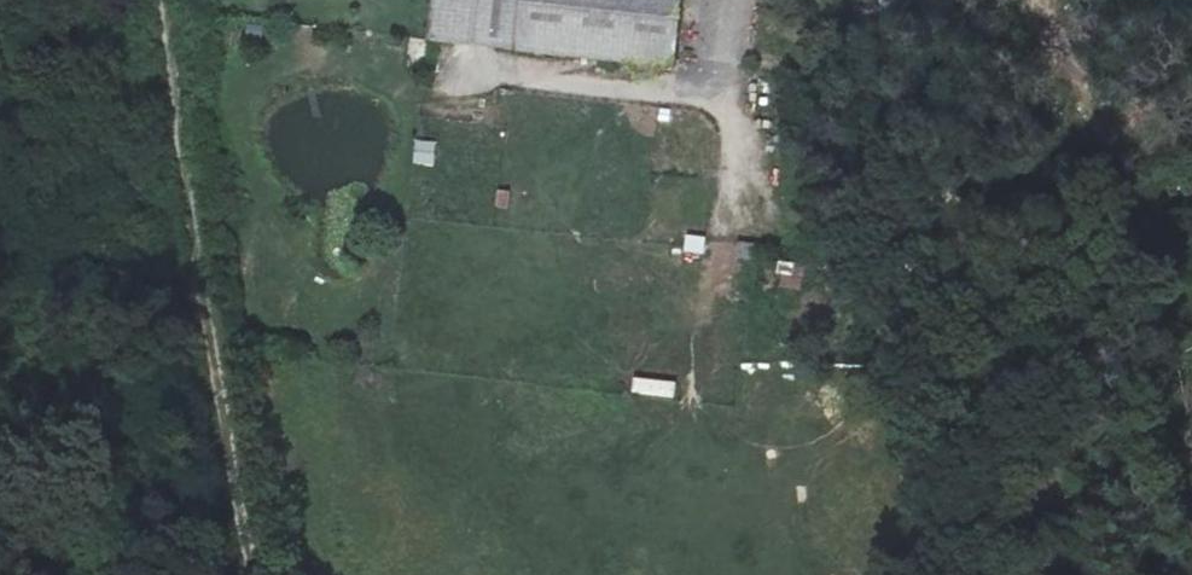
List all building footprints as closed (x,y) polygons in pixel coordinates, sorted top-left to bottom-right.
[(350,37),(437,47),(499,55),(506,0),(354,0),(350,37)] [(499,55),(686,79),(695,0),(506,0),(499,55)] [(434,166),(437,142),(416,140),(413,164),(434,166)] [(705,254),(705,236),(685,236),(684,254),(705,254)] [(773,291),(800,295),(805,264),(778,260),(773,291)] [(633,378),(631,395),(673,400),(676,383),(633,378)]
